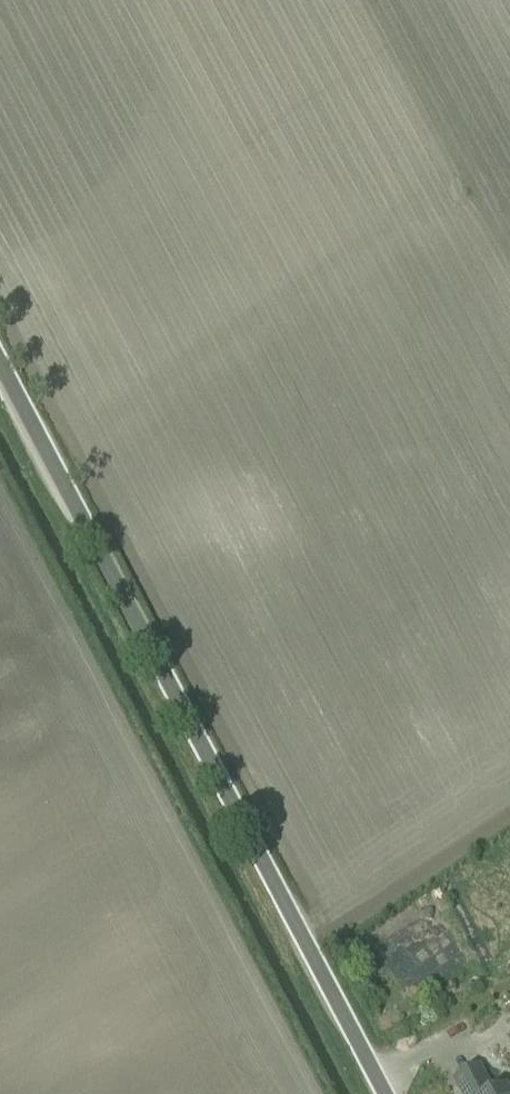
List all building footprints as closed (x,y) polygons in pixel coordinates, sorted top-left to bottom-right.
[(482,1066),(454,1081),(461,1093),(497,1093),(482,1066)]
